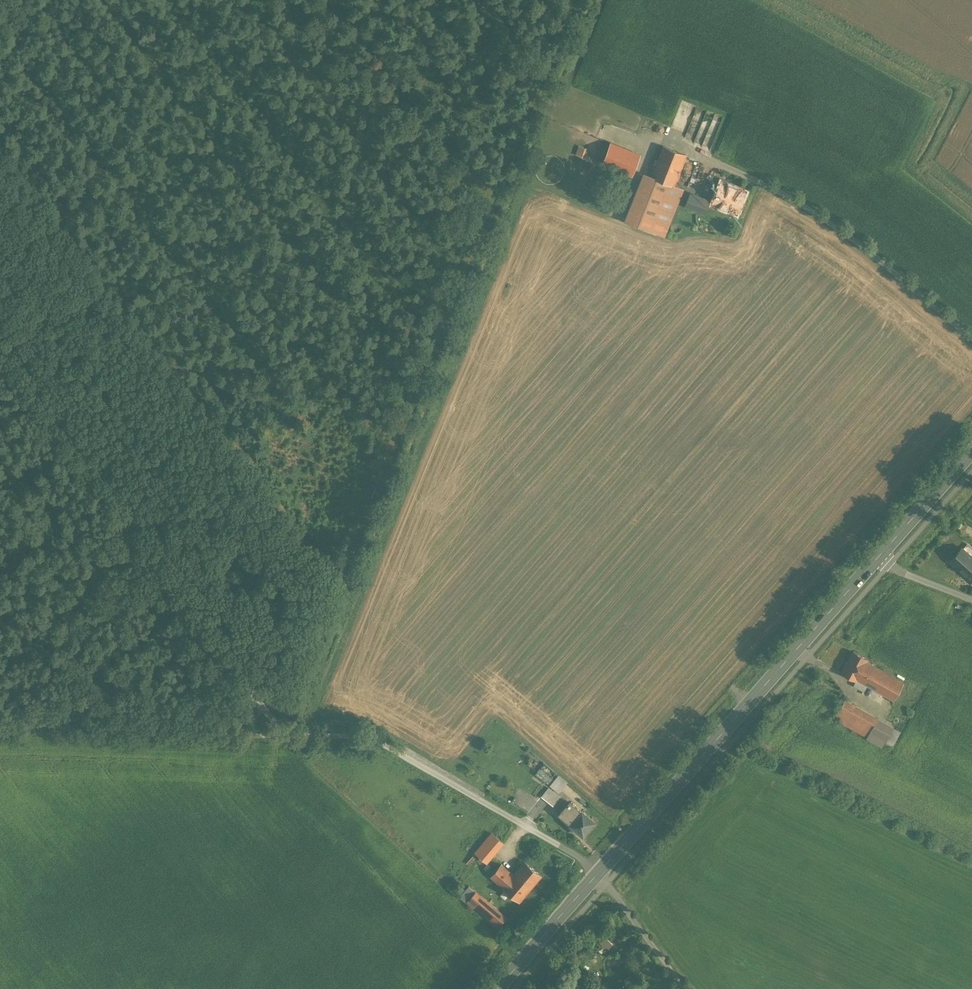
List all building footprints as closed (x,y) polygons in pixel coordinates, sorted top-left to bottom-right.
[(640,154),(610,142),(602,164),(632,176),(640,154)] [(686,154),(663,145),(651,176),(643,173),(625,220),(663,236),(682,188),(674,185),(686,154)] [(579,146),(576,154),(583,156),(585,148),(579,146)] [(719,184),(712,202),(737,212),(745,191),(727,184),(726,187),(719,184)] [(709,201),(691,194),(686,205),(704,212),(709,201)] [(961,548),(950,561),(971,581),(971,557),(961,548)] [(867,659),(854,651),(842,672),(856,680),(856,679),(894,700),(904,682),(866,661),(867,659)] [(895,723),(846,696),(836,714),(886,741),(895,723)] [(539,766),(535,774),(548,782),(553,775),(539,766)] [(550,783),(560,791),(568,779),(558,772),(550,783)] [(554,804),(561,794),(548,784),(541,795),(554,804)] [(559,813),(583,834),(595,820),(582,809),(581,810),(570,800),(559,813)] [(491,830),(474,850),(486,861),(504,841),(491,830)] [(520,900),(541,874),(525,860),(513,873),(501,863),(491,875),(520,900)] [(508,915),(478,889),(469,900),(499,926),(508,915)] [(600,942),(607,949),(616,939),(608,932),(600,942)]
